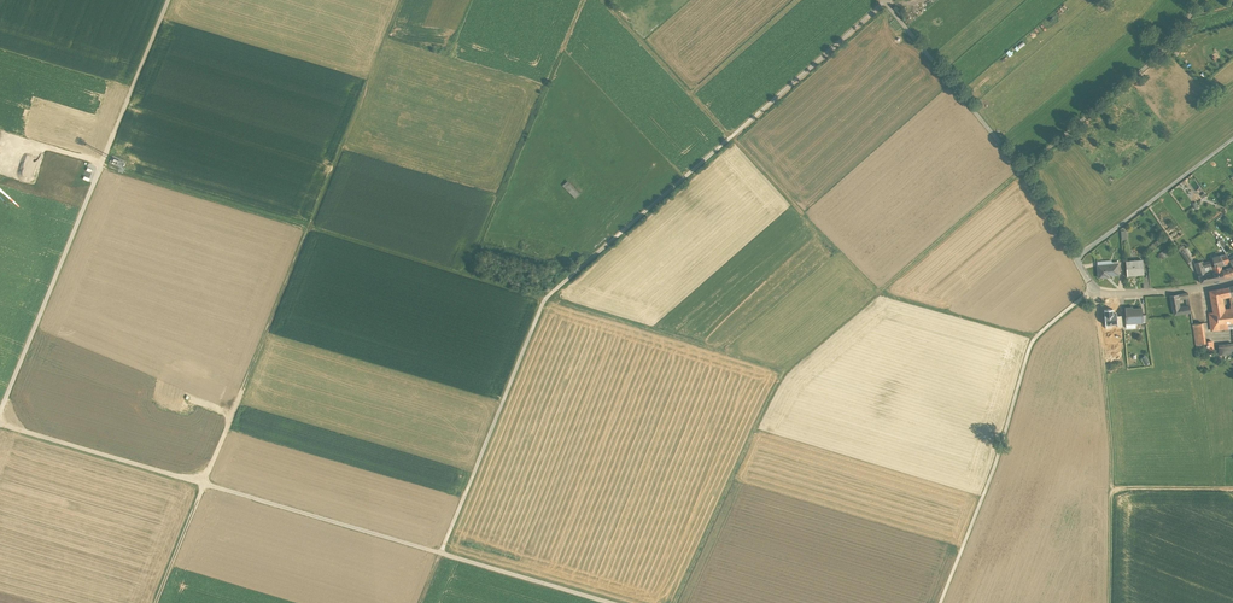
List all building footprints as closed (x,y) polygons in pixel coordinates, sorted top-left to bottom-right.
[(870,30),(874,34),(884,24),(880,20),(870,30)] [(575,201),(580,196),(567,182),(562,188),(575,201)] [(1162,238),(1153,243),(1155,247),(1164,241),(1162,238)] [(1228,251),(1221,241),(1218,243),(1225,253),(1228,251)] [(1187,263),(1192,260),(1183,246),(1178,249),(1187,263)] [(1169,247),(1158,254),(1162,259),(1172,252),(1169,247)] [(1226,255),(1221,256),(1224,264),(1230,262),(1226,255)] [(1221,256),(1213,258),(1215,266),(1220,265),(1224,264),(1221,256)] [(1143,263),(1135,264),(1135,261),(1127,262),(1128,276),(1144,274),(1143,263)] [(1118,264),(1098,266),(1099,278),(1106,277),(1106,276),(1119,275),(1119,272),(1118,264)] [(1222,270),(1221,271),(1220,265),(1215,266),(1212,267),(1213,272),(1212,273),(1213,274),(1214,280),(1224,278),(1229,277),(1228,272),(1223,273),(1222,270)] [(1206,276),(1204,267),(1202,268),(1202,267),(1196,269),(1201,283),(1208,282),(1212,281),(1210,275),(1206,276)] [(1228,287),(1215,290),(1216,298),(1221,297),(1230,295),(1228,287)] [(1179,295),(1170,296),(1172,305),(1173,310),(1177,309),(1176,308),(1179,308),(1177,299),(1180,299),(1179,295)] [(1216,298),(1211,299),(1214,314),(1217,314),(1224,313),(1221,297),(1216,298)] [(1179,308),(1176,308),(1177,309),(1177,315),(1191,313),(1190,306),(1179,308)] [(1143,309),(1132,309),(1132,308),(1126,308),(1126,317),(1125,317),(1125,318),(1126,318),(1126,324),(1143,322),(1143,316),(1143,309)] [(1105,325),(1118,324),(1117,316),(1117,313),(1114,314),(1113,309),(1104,310),(1105,325)] [(1217,314),(1218,324),(1232,322),(1232,312),(1231,312),(1224,313),(1217,314)] [(1214,315),(1210,315),(1210,324),(1218,324),(1217,314),(1214,314),(1214,315)] [(1202,323),(1193,324),(1196,344),(1204,343),(1206,343),(1202,323)] [(1219,345),(1219,355),(1232,354),(1232,344),(1219,345)] [(1145,355),(1141,357),(1145,364),(1149,362),(1145,355)]
